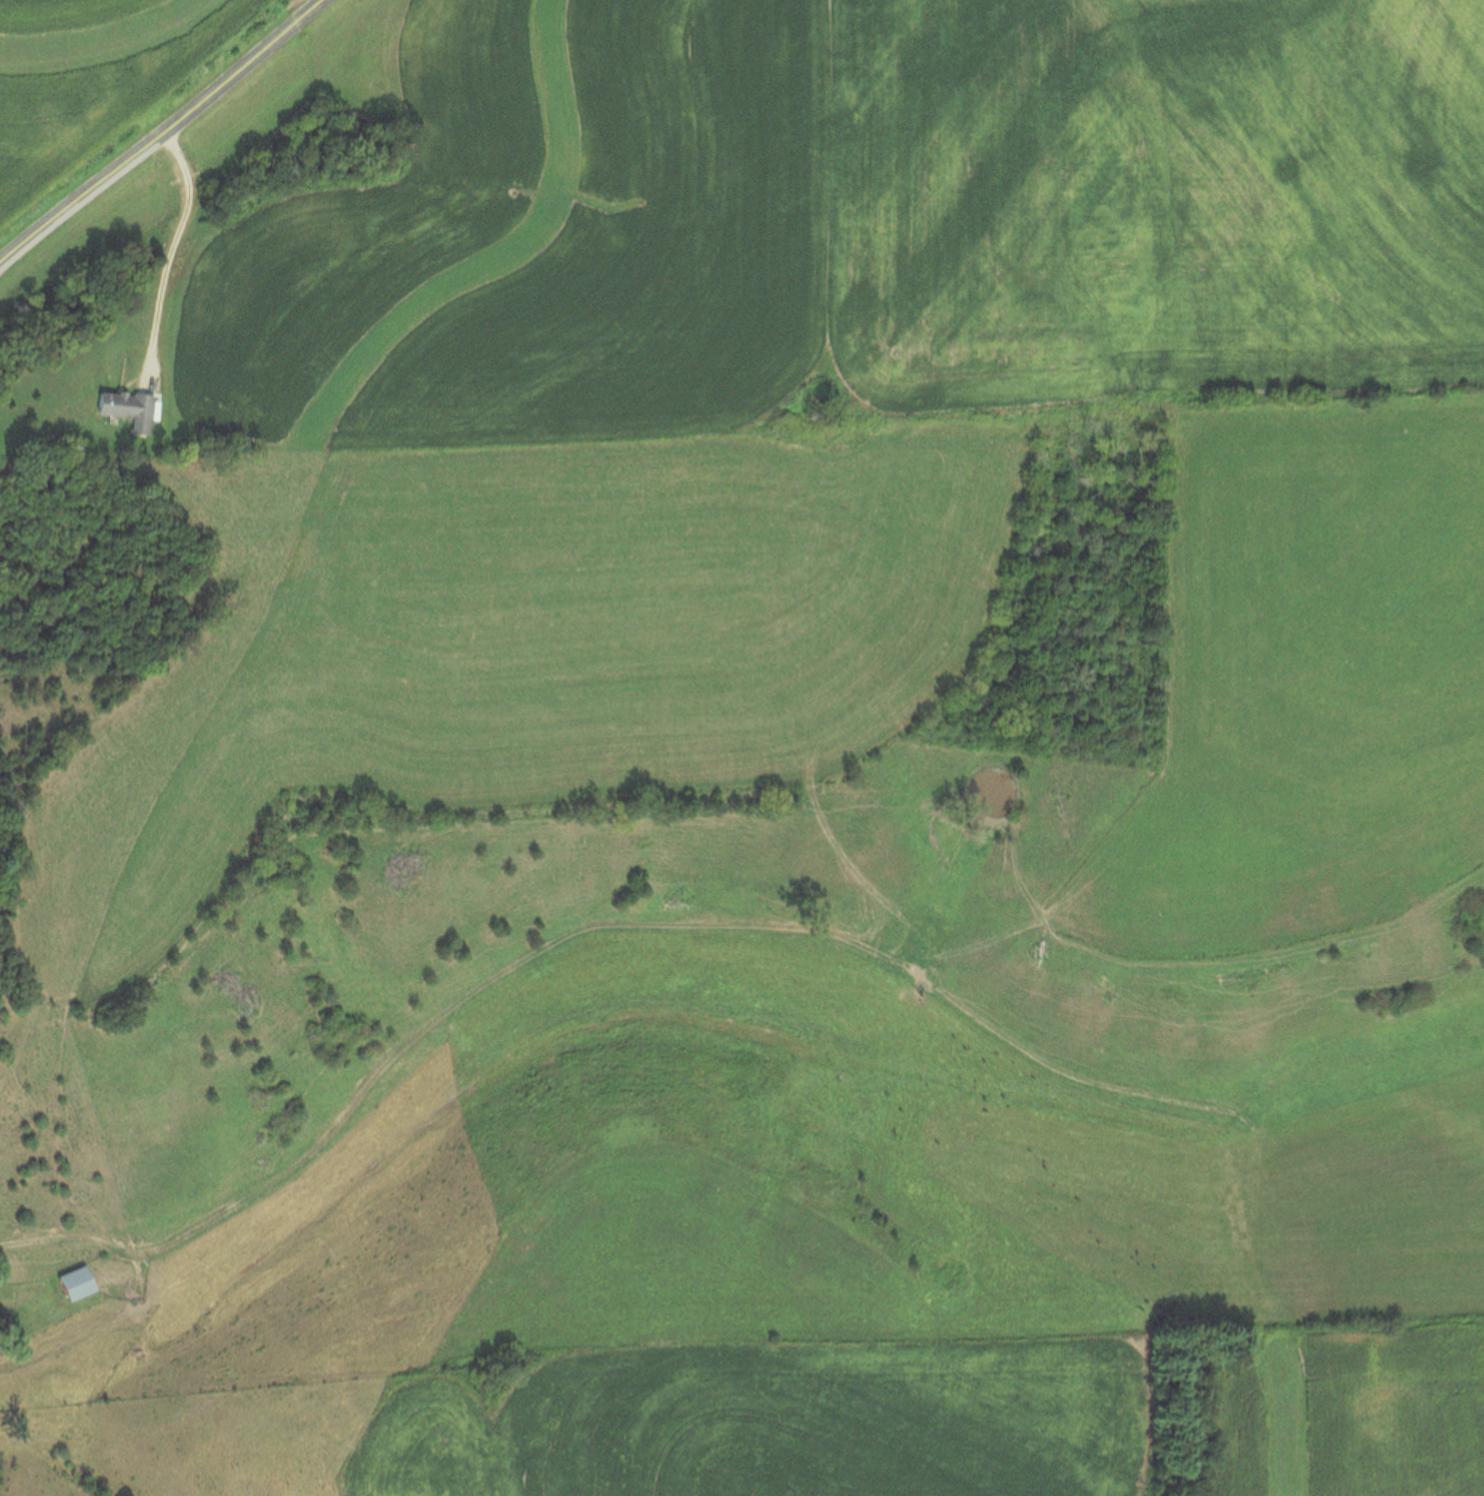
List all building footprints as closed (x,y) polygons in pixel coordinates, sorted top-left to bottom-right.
[(151,395),(95,390),(93,414),(129,417),(128,433),(148,435),(151,395)] [(91,1289),(80,1265),(53,1277),(64,1302),(91,1289)] [(9,1297),(9,1288),(0,1288),(0,1297),(9,1297)]
